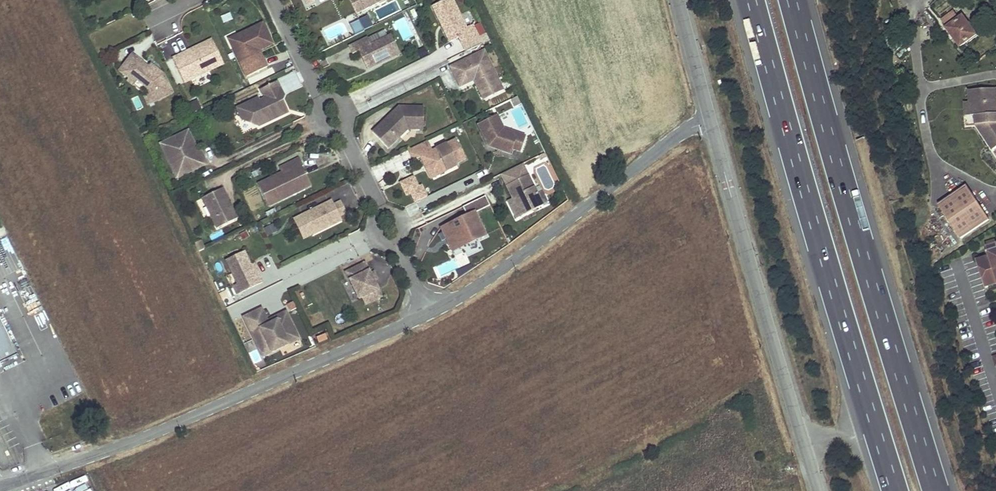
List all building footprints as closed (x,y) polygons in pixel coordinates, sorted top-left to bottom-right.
[(356,14),(376,4),(374,0),(349,0),(356,14)] [(431,7),(440,25),(442,24),(443,27),(441,28),(448,43),(457,38),(461,46),(477,38),(471,26),(464,29),(450,0),(445,0),(431,7)] [(977,36),(964,18),(961,20),(954,12),(942,21),(962,47),(977,36)] [(358,15),(348,18),(352,35),(362,32),(358,15)] [(235,47),(233,48),(247,77),(267,67),(263,59),(260,60),(255,49),(270,41),(262,24),(237,36),(238,38),(235,47)] [(367,38),(348,47),(352,55),(358,52),(366,68),(380,61),(381,63),(400,54),(391,35),(371,45),(367,38)] [(902,43),(895,35),(887,42),(881,46),(887,54),(902,43)] [(233,38),(229,40),(231,44),(233,48),(235,47),(238,38),(237,36),(233,38)] [(480,45),(477,38),(461,46),(464,52),(480,45)] [(212,40),(172,59),(184,83),(191,80),(209,71),(224,64),(212,40)] [(272,44),(270,41),(255,49),(260,60),(263,59),(259,50),(272,44)] [(484,51),(451,67),(461,86),(474,80),(478,78),(488,98),(503,90),(484,51)] [(132,55),(119,71),(129,79),(134,73),(140,77),(137,81),(147,88),(149,94),(144,96),(148,105),(172,93),(163,74),(156,69),(154,72),(148,67),(132,55)] [(191,80),(195,89),(213,80),(209,71),(191,80)] [(129,79),(127,81),(133,86),(137,81),(140,77),(134,73),(129,79)] [(478,78),(474,80),(484,100),(488,98),(478,78)] [(272,121),(289,112),(281,97),(284,96),(277,82),(260,90),(265,99),(259,102),(258,99),(239,108),(243,117),(242,121),(259,127),(261,121),(270,117),(272,121)] [(969,91),(970,103),(975,103),(975,116),(976,125),(993,151),(995,149),(995,89),(969,91)] [(970,103),(965,103),(966,116),(975,116),(975,103),(970,103)] [(398,107),(372,132),(381,142),(390,133),(397,140),(407,129),(423,130),(423,107),(398,107)] [(497,115),(478,124),(485,140),(489,138),(490,140),(488,146),(504,152),(507,142),(513,145),(512,149),(520,152),(525,137),(503,129),(497,115)] [(261,121),(259,127),(272,121),(270,117),(261,121)] [(188,132),(161,145),(173,170),(180,166),(184,175),(207,164),(202,155),(196,158),(194,154),(198,152),(188,132)] [(390,133),(381,142),(387,148),(397,140),(390,133)] [(427,141),(408,150),(414,161),(420,158),(424,156),(435,177),(457,166),(456,164),(465,159),(456,140),(432,151),(427,141)] [(513,145),(507,142),(504,152),(510,154),(512,149),(513,145)] [(424,156),(420,158),(431,179),(435,177),(424,156)] [(275,176),(258,185),(269,207),(306,189),(296,170),(302,167),(303,166),(299,159),(279,168),(282,173),(284,177),(277,180),(275,176)] [(516,218),(543,207),(524,164),(497,175),(516,218)] [(180,166),(173,170),(177,178),(184,175),(180,166)] [(302,167),(296,170),(306,189),(311,186),(302,167)] [(398,182),(404,197),(410,195),(413,203),(425,198),(416,175),(398,182)] [(989,218),(966,185),(938,204),(961,237),(989,218)] [(222,188),(202,198),(217,228),(237,218),(231,207),(229,208),(223,197),(226,196),(222,188)] [(485,196),(463,207),(467,217),(462,219),(464,222),(459,224),(457,221),(442,229),(445,236),(454,232),(461,247),(485,236),(474,213),(490,206),(485,196)] [(309,212),(301,216),(311,236),(342,221),(340,217),(334,205),(332,201),(320,207),(322,210),(310,215),(309,212)] [(341,202),(334,205),(340,217),(346,213),(341,202)] [(320,207),(309,212),(310,215),(322,210),(320,207)] [(295,219),(304,239),(311,236),(301,216),(295,219)] [(461,247),(454,232),(445,236),(453,251),(461,247)] [(198,252),(205,249),(201,241),(194,244),(198,252)] [(244,251),(226,260),(237,284),(242,293),(263,283),(259,275),(256,276),(251,265),(244,251)] [(994,252),(992,256),(989,257),(978,261),(987,288),(990,287),(995,285),(995,251),(994,252)] [(253,264),(251,265),(256,276),(259,275),(253,264)] [(362,298),(378,291),(374,281),(370,275),(365,264),(345,273),(359,300),(362,298)] [(237,284),(233,286),(237,295),(242,293),(237,284)] [(381,297),(378,291),(362,298),(366,305),(381,297)] [(261,309),(243,318),(262,358),(300,339),(288,315),(269,325),(267,321),(261,309)] [(288,315),(286,312),(267,321),(269,325),(288,315)] [(16,358),(0,324),(0,366),(16,358)] [(325,335),(317,339),(319,344),(328,341),(325,335)]
